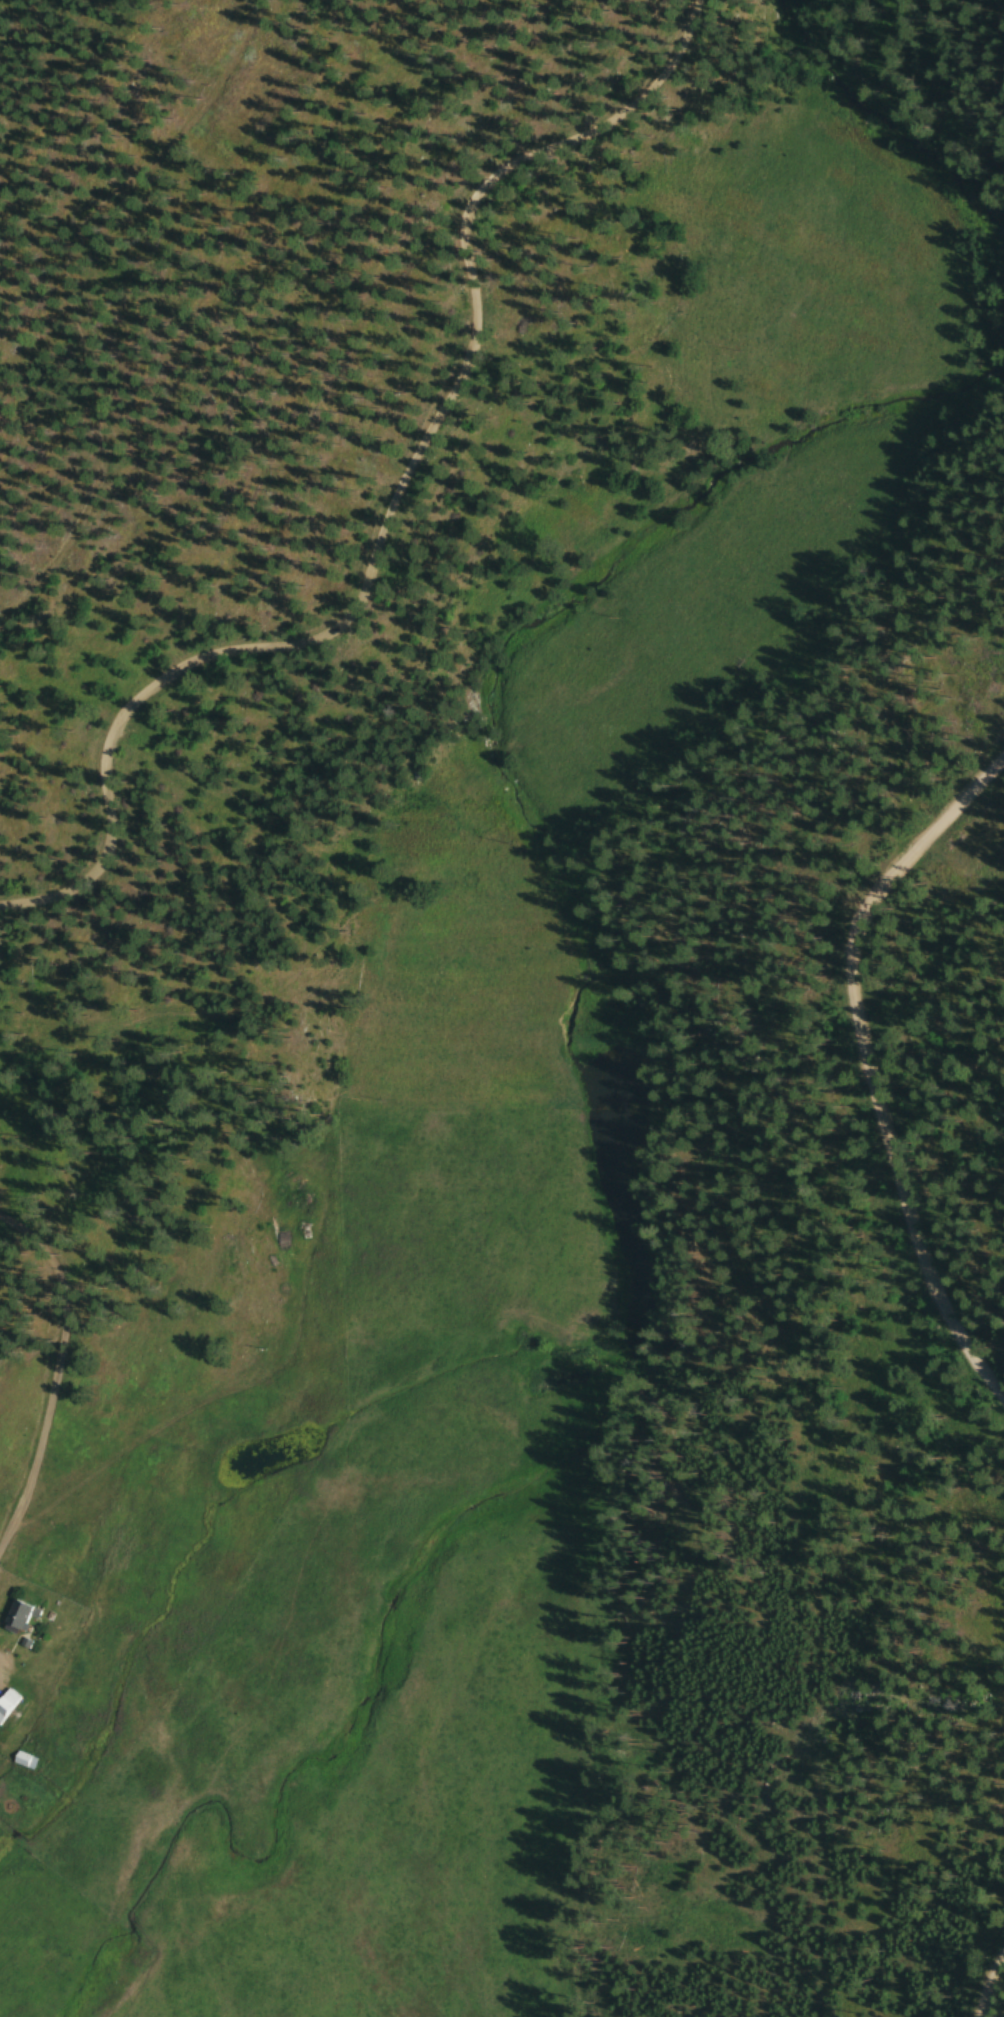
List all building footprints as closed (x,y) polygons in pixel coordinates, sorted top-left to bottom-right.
[(34,1616),(13,1607),(2,1632),(23,1641),(34,1616)] [(25,1611),(16,1633),(34,1644),(45,1620),(25,1611)] [(22,1708),(9,1696),(0,1706),(0,1733),(22,1708)] [(32,1779),(38,1767),(17,1758),(12,1771),(32,1779)]
